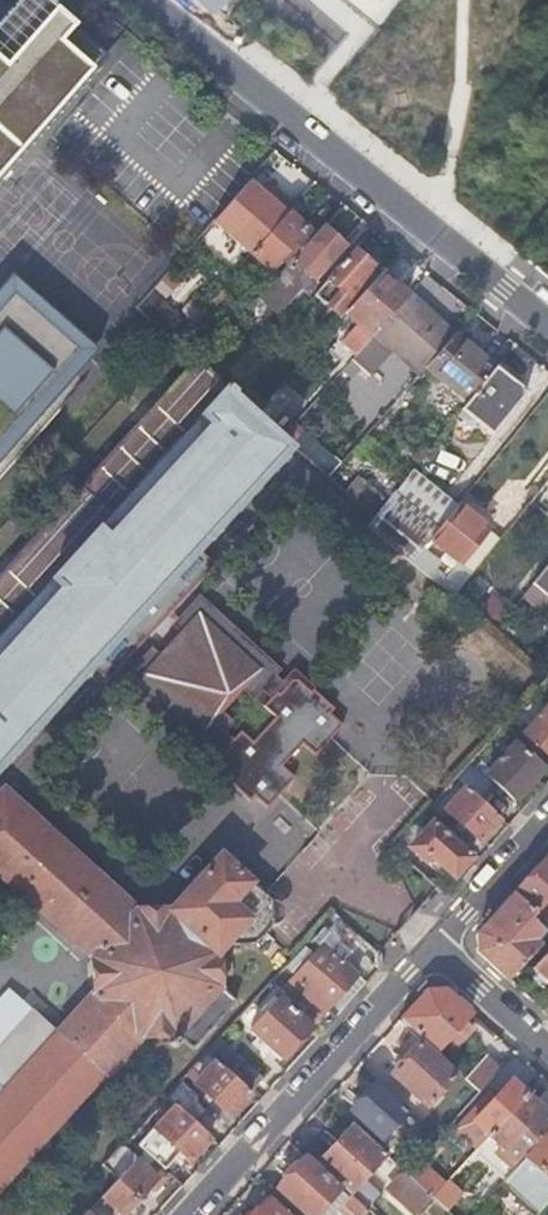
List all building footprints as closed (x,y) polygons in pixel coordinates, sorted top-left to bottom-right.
[(0,22),(0,170),(104,52),(46,0),(19,0),(0,22)] [(249,178),(232,197),(213,219),(250,252),(270,229),(290,205),(276,193),(271,198),(265,192),(249,178)] [(269,187),(265,192),(271,198),(276,193),(269,187)] [(270,229),(250,252),(269,268),(283,251),(291,258),(317,228),(298,211),(302,206),(295,200),(290,205),(270,229)] [(292,259),(291,258),(267,287),(292,310),(317,280),(316,279),(346,245),(322,224),(292,259)] [(352,247),(325,276),(313,290),(341,313),(344,309),(373,277),(365,271),(371,264),(352,247)] [(0,280),(0,333),(27,302),(83,352),(87,355),(95,346),(8,270),(0,280)] [(378,270),(373,277),(344,309),(373,333),(406,295),(378,270)] [(373,333),(377,337),(414,296),(409,292),(406,295),(373,333)] [(214,294),(178,336),(203,360),(213,348),(222,338),(209,326),(228,306),(214,294)] [(414,296),(377,337),(419,373),(426,364),(455,331),(414,296)] [(45,396),(83,352),(27,302),(0,333),(0,447),(45,396)] [(455,331),(426,364),(467,398),(494,364),(455,331)] [(203,360),(201,362),(223,381),(233,368),(213,348),(203,360)] [(198,359),(168,390),(0,573),(0,763),(165,582),(207,536),(289,448),(231,395),(234,391),(223,381),(201,362),(198,359)] [(467,398),(460,407),(492,432),(525,390),(494,364),(467,398)] [(53,403),(45,396),(0,447),(0,463),(53,403)] [(413,467),(385,501),(430,537),(457,502),(413,467)] [(346,491),(365,507),(378,493),(359,476),(346,491)] [(385,501),(373,515),(416,554),(422,546),(430,537),(385,501)] [(422,546),(416,554),(457,590),(500,536),(457,502),(430,537),(461,561),(453,571),(422,546)] [(416,554),(373,515),(366,525),(411,561),(416,554)] [(430,537),(422,546),(453,571),(461,561),(430,537)] [(416,554),(411,561),(453,595),(457,590),(416,554)] [(532,582),(547,594),(547,563),(532,582)] [(493,589),(478,609),(497,626),(513,606),(493,589)] [(154,653),(132,676),(208,745),(229,721),(220,713),(244,687),(253,695),(274,671),(198,603),(177,626),(186,635),(162,661),(154,653)] [(538,687),(547,696),(547,677),(538,687)] [(229,760),(225,756),(218,762),(219,768),(224,774),(230,768),(237,774),(231,780),(230,782),(251,800),(254,795),(267,807),(293,778),(281,767),(302,744),(315,755),(342,726),(329,714),(333,709),(312,690),(311,692),(305,698),(298,692),(303,686),(297,681),(292,681),(286,688),(291,692),(284,699),(279,695),(277,693),(265,707),(276,718),(252,744),(241,734),(228,748),(230,750),(235,754),(229,760)] [(305,698),(311,692),(303,686),(298,692),(305,698)] [(286,688),(279,695),(284,699),(291,692),(286,688)] [(523,732),(547,754),(547,704),(523,732)] [(490,769),(476,756),(455,778),(463,784),(481,799),(496,782),(515,799),(543,767),(515,741),(490,769)] [(230,750),(225,756),(229,760),(235,754),(230,750)] [(230,768),(224,774),(231,780),(237,774),(230,768)] [(498,815),(481,799),(463,784),(442,806),(478,838),(498,815)] [(37,1053),(82,1094),(101,1073),(104,1075),(141,1035),(142,1036),(144,1034),(173,1033),(175,1034),(176,1033),(191,1047),(234,1001),(219,986),(220,984),(218,983),(217,954),(219,952),(218,951),(227,941),(231,944),(254,943),(272,922),(271,901),(219,853),(171,906),(169,904),(168,906),(138,908),(136,906),(135,908),(4,788),(0,792),(0,871),(92,956),(91,957),(92,958),(93,988),(92,989),(93,990),(57,1030),(37,1053)] [(471,853),(433,819),(409,844),(427,860),(432,855),(452,874),(471,853)] [(547,852),(477,930),(478,949),(507,976),(541,940),(536,936),(543,928),(530,916),(547,895),(547,853),(547,852)] [(338,956),(357,936),(333,914),(314,934),(323,943),(338,956)] [(325,1008),(356,973),(338,956),(323,943),(291,977),(325,1008)] [(547,980),(547,947),(531,965),(547,980)] [(334,1017),(366,982),(356,973),(325,1008),(334,1017)] [(324,1028),(334,1017),(325,1008),(291,977),(281,989),(324,1028)] [(463,1016),(470,1008),(444,985),(429,986),(401,1015),(435,1046),(444,1037),(463,1016)] [(279,997),(250,1029),(280,1056),(309,1024),(279,997)] [(31,1007),(11,1029),(37,1053),(57,1030),(31,1007)] [(475,1027),(463,1016),(444,1037),(455,1048),(475,1027)] [(11,1029),(0,1041),(0,1082),(5,1087),(37,1053),(11,1029)] [(264,1074),(220,1037),(207,1052),(215,1060),(250,1091),(264,1074)] [(419,1040),(391,1071),(426,1103),(454,1072),(419,1040)] [(215,1060),(207,1052),(194,1067),(202,1074),(195,1082),(228,1113),(250,1091),(215,1060)] [(5,1087),(0,1093),(0,1184),(82,1094),(37,1053),(5,1087)] [(479,1089),(499,1067),(484,1053),(464,1075),(479,1089)] [(473,1119),(488,1133),(527,1091),(511,1077),(473,1119)] [(198,1094),(182,1080),(166,1097),(175,1105),(194,1122),(206,1109),(198,1102),(198,1094)] [(375,1080),(350,1108),(381,1136),(406,1109),(375,1080)] [(527,1091),(488,1133),(520,1162),(523,1158),(524,1153),(547,1125),(547,1110),(527,1091)] [(188,1158),(209,1136),(209,1135),(194,1122),(175,1105),(154,1127),(138,1145),(165,1167),(179,1150),(188,1158)] [(220,1122),(206,1109),(194,1122),(209,1135),(220,1122)] [(353,1120),(317,1161),(350,1191),(362,1202),(399,1161),(353,1120)] [(524,1153),(523,1158),(547,1130),(547,1125),(524,1153)] [(506,1177),(540,1208),(547,1199),(547,1130),(523,1158),(520,1162),(506,1177)] [(138,1156),(122,1141),(103,1162),(118,1177),(135,1158),(138,1156)] [(340,1202),(348,1194),(299,1149),(288,1162),(294,1167),(277,1186),(308,1214),(329,1214),(340,1202)] [(118,1177),(100,1196),(86,1211),(91,1214),(104,1214),(112,1206),(121,1214),(146,1187),(152,1192),(167,1176),(152,1162),(146,1168),(135,1158),(118,1177)] [(457,1214),(472,1214),(485,1200),(469,1185),(449,1207),(457,1214)] [(368,1208),(362,1202),(350,1191),(348,1194),(340,1202),(354,1214),(362,1214),(368,1208)] [(252,1214),(288,1214),(268,1197),(252,1214)]
